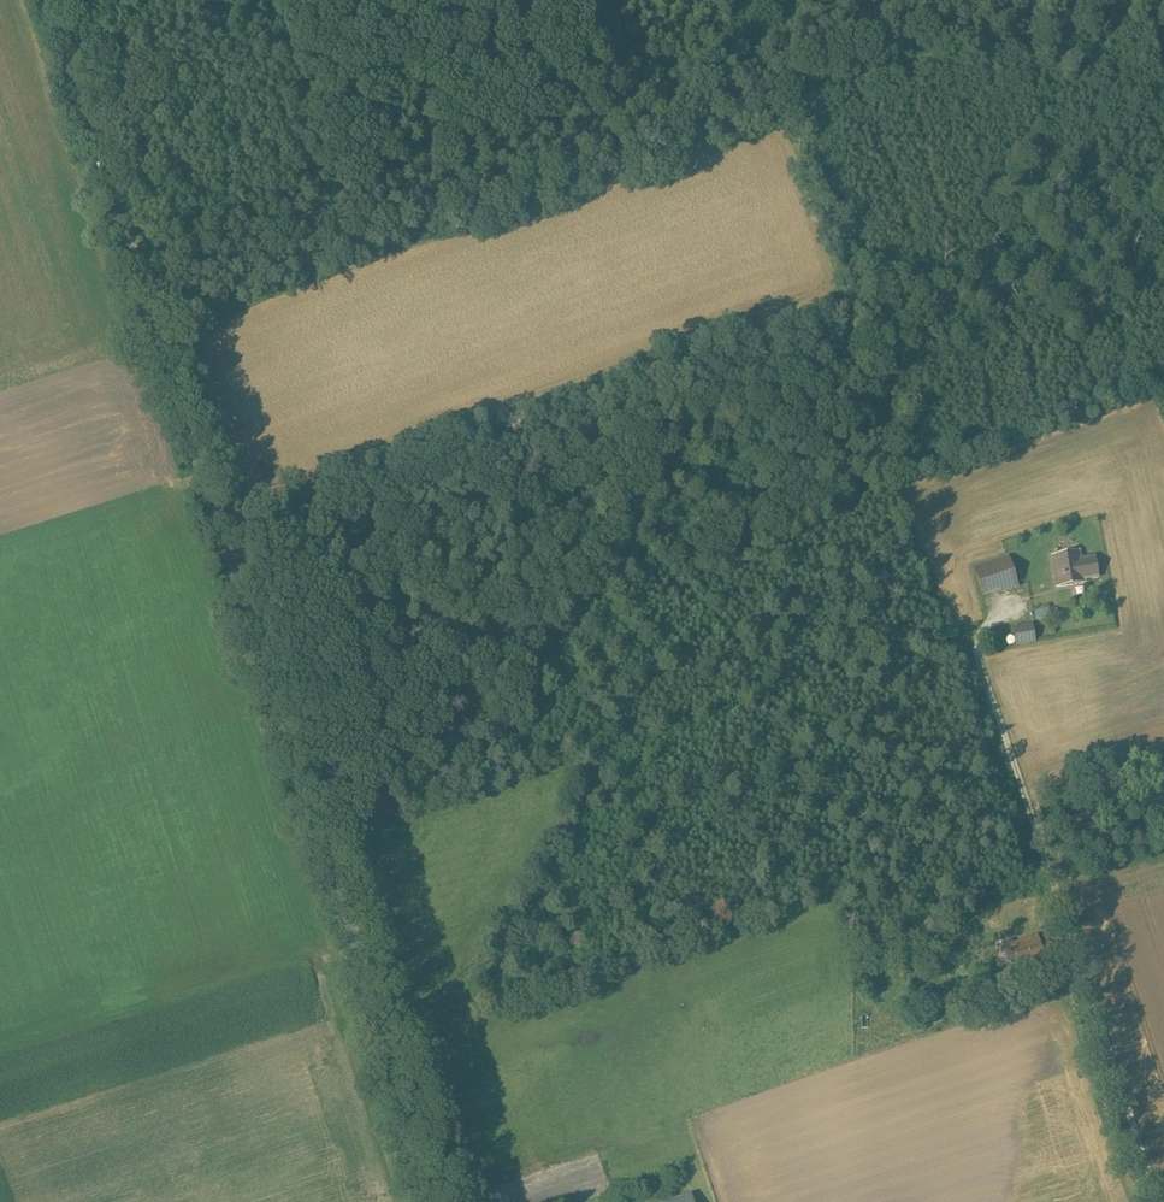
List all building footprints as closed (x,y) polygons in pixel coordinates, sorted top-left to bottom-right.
[(1080,551),(1052,556),(1058,587),(1085,582),(1085,579),(1097,577),(1094,557),(1081,559),(1080,551)] [(1008,558),(975,568),(983,593),(1000,588),(1001,591),(1017,586),(1008,558)] [(1031,625),(1014,628),(1017,644),(1034,641),(1031,625)] [(1012,943),(1011,943),(1013,950),(1005,953),(1009,965),(1042,954),(1036,935),(1012,943)] [(1011,940),(1001,943),(1005,953),(1013,950),(1011,943),(1012,943),(1011,940)] [(691,1194),(666,1201),(694,1201),(691,1194)]
